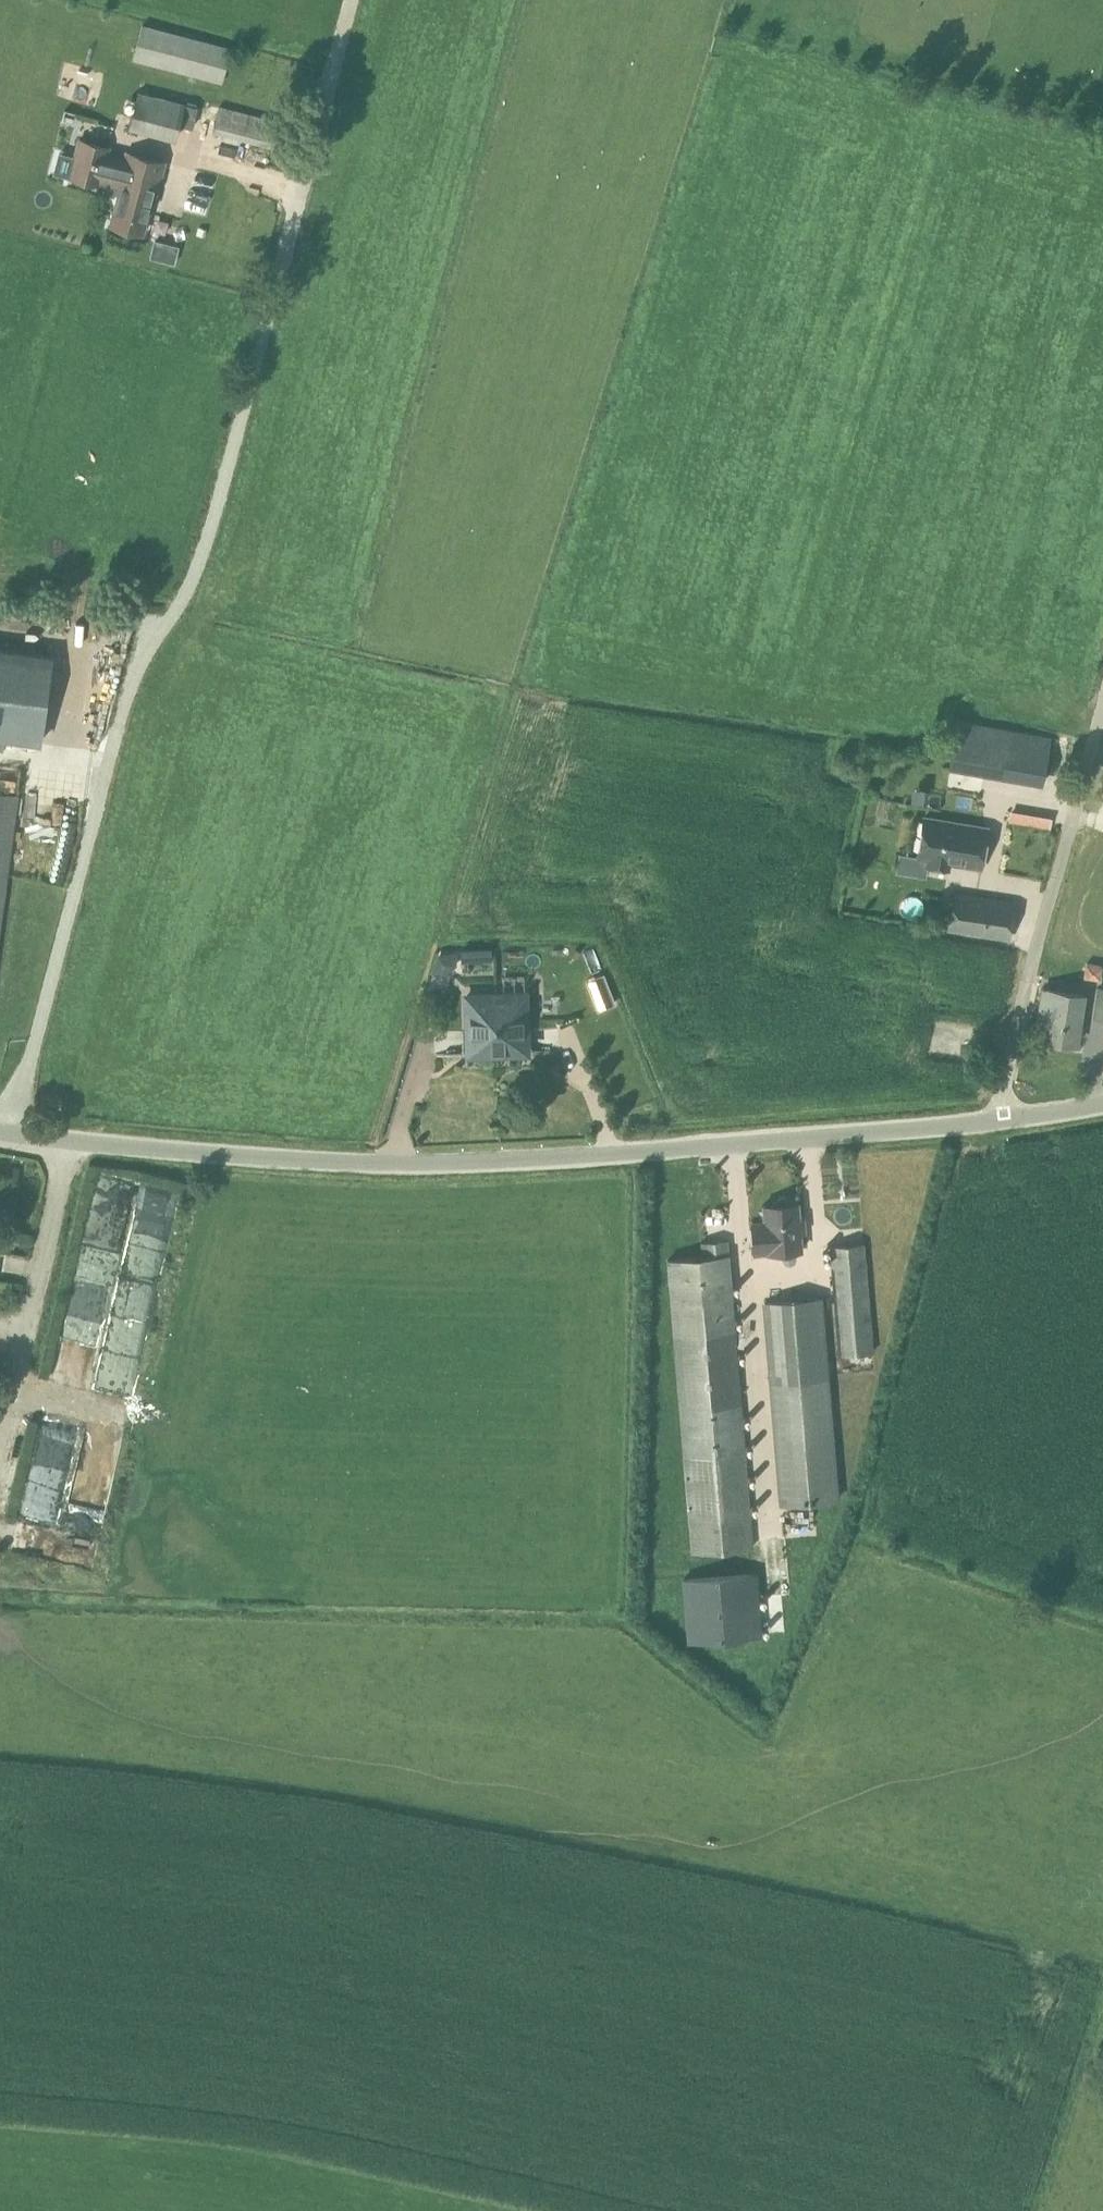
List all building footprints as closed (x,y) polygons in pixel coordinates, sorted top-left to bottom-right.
[(132,58),(224,82),(233,45),(143,23),(132,58)] [(138,89),(129,126),(178,139),(181,124),(188,103),(138,89)] [(271,147),(278,119),(221,105),(222,103),(208,100),(203,122),(215,126),(213,132),(271,147)] [(156,201),(167,161),(81,137),(71,174),(117,187),(115,193),(119,194),(111,223),(144,232),(152,200),(156,201)] [(64,647),(83,647),(84,618),(65,617),(64,647)] [(84,654),(106,653),(105,633),(83,634),(84,654)] [(39,743),(51,655),(0,648),(0,738),(39,743)] [(1041,786),(1050,737),(956,719),(947,768),(1041,786)] [(20,1001),(46,799),(0,793),(0,998),(20,1001)] [(950,862),(981,867),(988,826),(924,816),(917,857),(927,858),(926,864),(949,867),(950,862)] [(989,820),(992,883),(1045,880),(1042,817),(989,820)] [(1015,900),(953,888),(946,928),(1010,941),(1015,900)] [(455,948),(456,969),(479,968),(479,947),(455,948)] [(1096,984),(1091,1017),(1102,1019),(1102,985),(1096,984)] [(1043,1038),(1077,1043),(1085,993),(1044,987),(1040,1009),(1048,1010),(1043,1038)] [(497,1026),(498,1052),(528,1051),(526,992),(496,993),(496,1000),(502,1000),(503,1026),(497,1026)] [(469,1053),(498,1052),(497,1026),(503,1026),(502,1000),(496,1000),(496,993),(468,994),(469,1053)] [(453,1025),(430,1030),(432,1043),(456,1038),(453,1025)] [(793,1197),(789,1194),(784,1194),(779,1195),(776,1199),(775,1203),(766,1204),(767,1220),(754,1221),(756,1249),(770,1248),(770,1251),(801,1248),(799,1226),(804,1226),(803,1214),(798,1214),(797,1201),(794,1202),(793,1197)] [(3,1243),(21,1245),(22,1234),(4,1232),(3,1243)] [(757,1579),(754,1547),(729,1239),(703,1241),(704,1255),(669,1257),(695,1586),(757,1579)] [(831,1243),(831,1267),(833,1284),(838,1354),(875,1350),(865,1241),(831,1243)] [(766,1300),(784,1501),(840,1497),(822,1295),(766,1300)] [(75,1439),(58,1527),(97,1534),(113,1446),(75,1439)] [(688,1642),(762,1635),(759,1602),(754,1603),(698,1608),(692,1608),(685,1609),(688,1642)]
